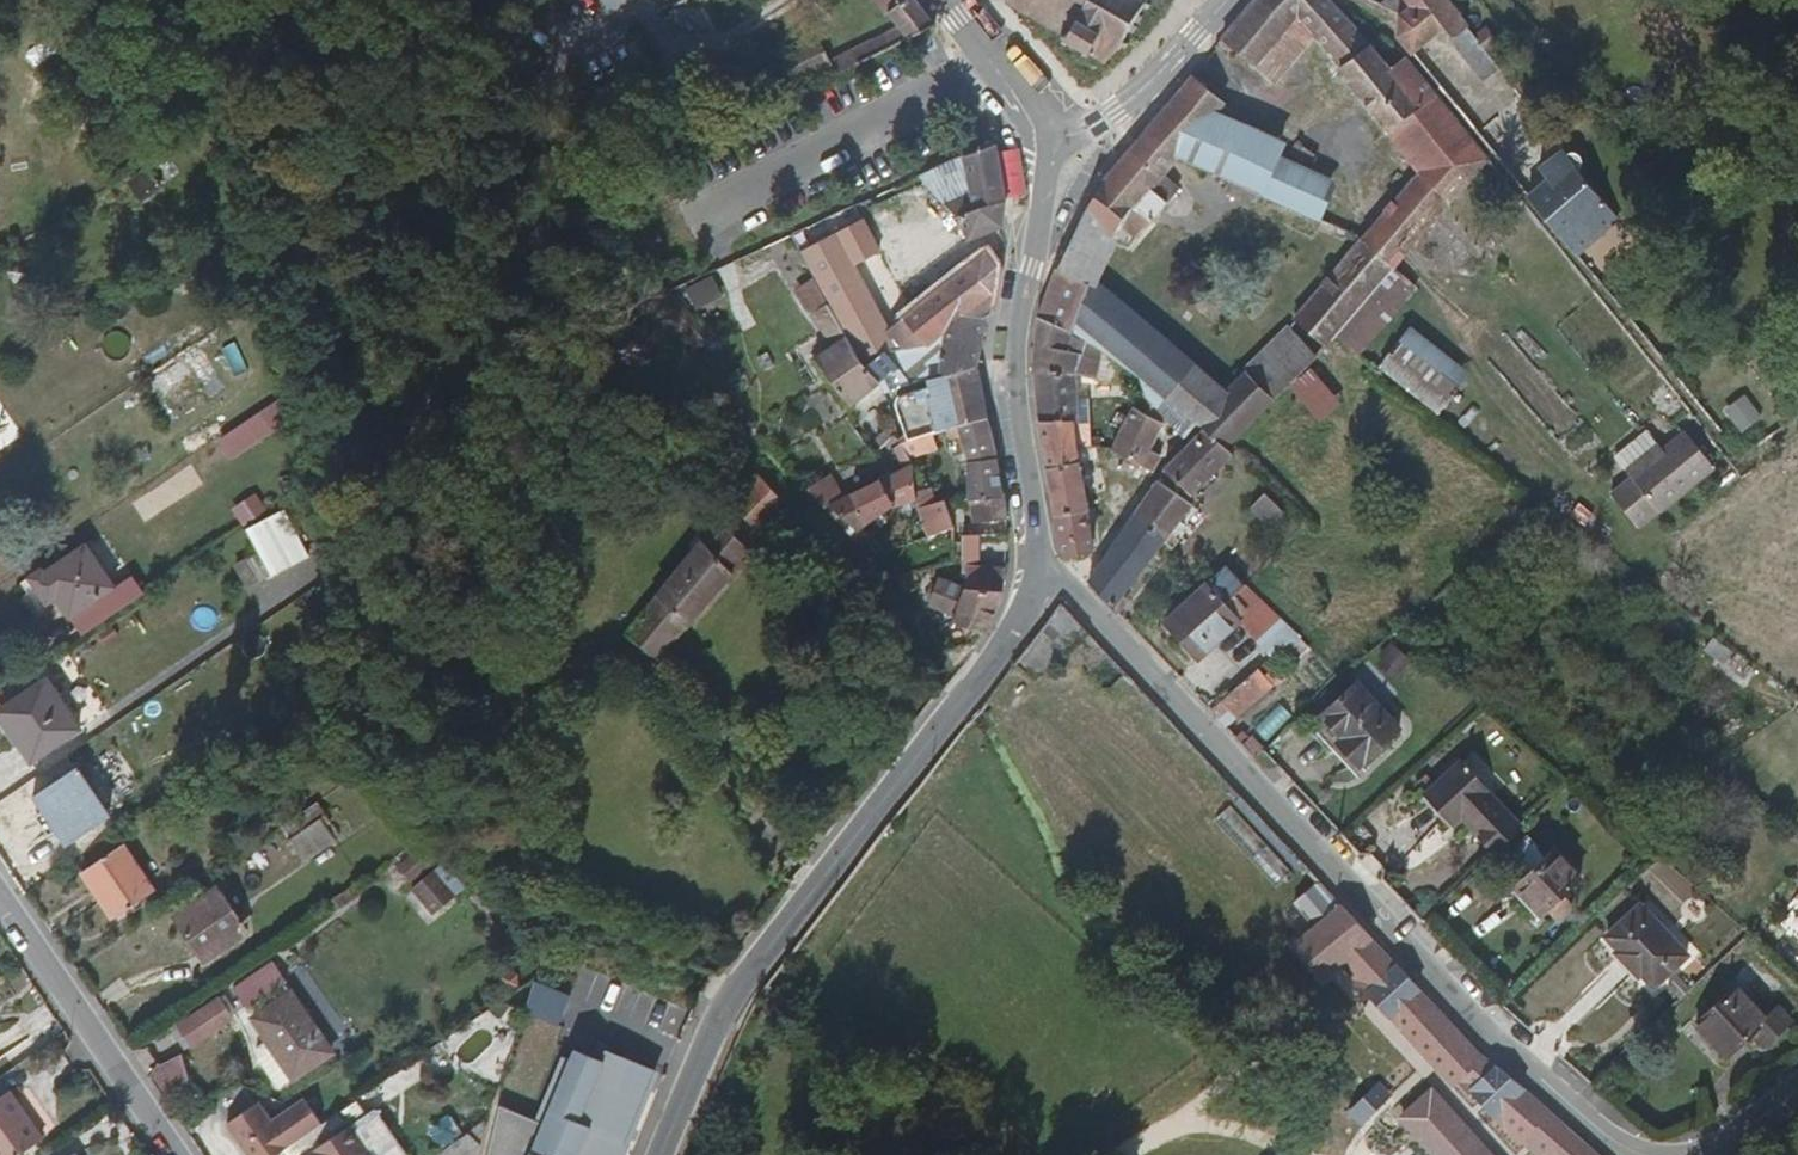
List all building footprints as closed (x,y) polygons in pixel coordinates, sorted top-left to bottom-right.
[(911,0),(878,0),(899,26),(855,51),(862,63),(865,62),(905,41),(916,36),(933,27),(911,0)] [(1004,2),(1110,63),(1145,0),(1005,0),(1004,2)] [(1224,40),(1255,64),(1294,18),(1314,40),(1350,81),(1347,84),(1384,126),(1419,174),(1364,240),(1395,268),(1488,161),(1405,58),(1392,69),(1326,0),(1257,0),(1224,40)] [(1402,12),(1426,41),(1443,28),(1449,35),(1456,36),(1467,28),(1445,0),(1417,0),(1409,6),(1402,12)] [(1397,15),(1395,35),(1411,52),(1426,41),(1402,12),(1397,15)] [(1294,18),(1255,64),(1277,84),(1314,40),(1294,18)] [(1476,39),(1488,55),(1499,47),(1487,30),(1476,39)] [(826,53),(811,60),(819,87),(834,79),(828,67),(833,64),(826,53)] [(783,85),(792,102),(798,98),(819,87),(811,60),(788,72),(791,79),(783,85)] [(1193,78),(1147,132),(1180,156),(1194,139),(1217,111),(1224,103),(1193,78)] [(778,107),(773,99),(753,109),(758,118),(778,107)] [(1194,139),(1180,156),(1182,157),(1265,194),(1281,158),(1287,142),(1217,111),(1194,139)] [(1105,182),(1060,271),(1091,286),(1096,288),(1097,284),(1116,241),(1136,209),(1151,221),(1167,202),(1152,190),(1180,156),(1147,132),(1120,163),(1105,182)] [(970,241),(1002,230),(1005,202),(996,146),(957,161),(921,177),(958,214),(970,241)] [(1562,169),(1529,197),(1576,256),(1619,221),(1563,151),(1554,158),(1562,169)] [(1281,158),(1265,194),(1323,220),(1339,183),(1281,158)] [(160,188),(147,169),(127,183),(141,201),(160,188)] [(823,241),(863,219),(856,206),(815,225),(823,241)] [(818,243),(802,253),(830,306),(849,340),(870,368),(888,355),(928,347),(945,334),(995,290),(999,268),(986,251),(891,330),(856,266),(881,253),(863,219),(823,241),(818,243)] [(810,227),(792,235),(802,253),(818,243),(810,227)] [(1395,268),(1364,240),(1296,319),(1326,346),(1332,341),(1338,335),(1395,268)] [(1418,289),(1395,268),(1338,335),(1362,354),(1418,289)] [(1060,271),(1039,319),(1064,329),(1072,333),(1091,286),(1060,271)] [(1085,339),(1124,366),(1142,379),(1185,421),(1188,418),(1194,429),(1198,423),(1225,391),(1097,284),(1096,288),(1091,286),(1072,333),(1085,339)] [(659,285),(647,292),(705,348),(713,357),(726,344),(704,324),(689,311),(668,292),(659,285)] [(939,378),(978,369),(985,338),(995,290),(945,334),(939,378)] [(689,311),(704,324),(722,311),(714,297),(694,307),(689,311)] [(853,408),(881,384),(870,368),(849,340),(830,306),(802,321),(821,355),(816,360),(853,408)] [(1037,344),(1034,370),(1074,374),(1082,354),(1080,354),(1085,339),(1072,333),(1064,329),(1039,319),(1038,334),(1037,344)] [(1290,328),(1225,391),(1198,423),(1205,430),(1226,450),(1269,407),(1286,424),(1308,404),(1324,420),(1343,399),(1310,365),(1317,358),(1290,328)] [(1380,367),(1440,414),(1467,382),(1407,334),(1380,367)] [(1074,374),(1076,375),(1119,384),(1124,366),(1085,339),(1080,354),(1082,354),(1074,374)] [(881,384),(887,393),(912,385),(888,355),(870,368),(881,384)] [(180,363),(155,381),(164,394),(189,375),(180,363)] [(897,406),(909,440),(915,439),(928,435),(950,428),(988,418),(982,390),(978,369),(939,378),(936,379),(939,386),(901,396),(897,406)] [(1037,399),(1039,423),(1074,421),(1080,421),(1076,375),(1074,374),(1034,370),(1037,399)] [(1739,431),(1760,416),(1743,392),(1722,407),(1739,431)] [(280,396),(217,438),(232,459),(294,417),(280,396)] [(1135,408),(1113,450),(1152,471),(1161,455),(1154,452),(1152,450),(1165,423),(1142,412),(1135,408)] [(962,437),(968,466),(998,462),(992,436),(988,418),(950,428),(953,439),(962,437)] [(1188,418),(1185,421),(1177,430),(1186,440),(1190,445),(1195,435),(1192,432),(1194,429),(1188,418)] [(1045,451),(1048,467),(1080,461),(1077,446),(1074,421),(1039,423),(1045,451)] [(1169,467),(1167,470),(1195,497),(1219,472),(1233,457),(1226,450),(1205,430),(1190,445),(1169,467)] [(1664,451),(1648,431),(1617,457),(1635,477),(1613,494),(1640,527),(1660,510),(1662,512),(1714,469),(1685,434),(1664,451)] [(934,451),(928,435),(915,439),(920,456),(934,451)] [(909,440),(904,442),(907,450),(911,460),(920,456),(915,439),(909,440)] [(895,457),(901,470),(913,464),(911,460),(907,450),(895,457)] [(1051,487),(1056,515),(1088,508),(1080,461),(1048,467),(1051,487)] [(968,466),(971,502),(1003,497),(1001,480),(998,462),(968,466)] [(847,497),(832,506),(859,532),(866,527),(894,509),(919,501),(917,485),(913,464),(901,470),(847,497)] [(809,525),(757,471),(730,503),(757,529),(776,509),(803,532),(809,525)] [(831,476),(813,486),(832,506),(847,497),(831,476)] [(917,485),(919,501),(935,497),(931,481),(917,485)] [(1159,481),(1135,517),(1167,539),(1194,505),(1159,481)] [(1271,526),(1284,512),(1267,493),(1253,507),(1271,526)] [(240,520),(265,510),(259,494),(234,504),(240,520)] [(975,524),(1007,520),(1005,497),(1003,497),(971,502),(975,524)] [(921,509),(930,536),(953,528),(944,502),(921,509)] [(1064,559),(1068,558),(1096,550),(1095,544),(1088,508),(1056,515),(1060,535),(1064,559)] [(655,656),(660,651),(748,549),(720,517),(626,633),(638,643),(655,656)] [(1135,517),(1090,581),(1114,607),(1167,539),(1135,517)] [(866,527),(859,532),(870,541),(875,536),(871,533),(866,527)] [(963,536),(963,560),(963,582),(967,582),(1005,585),(1007,567),(980,566),(981,536),(963,536)] [(43,576),(71,616),(113,588),(86,548),(43,576)] [(234,565),(247,587),(265,577),(253,555),(234,565)] [(1241,621),(1275,658),(1301,637),(1246,585),(1227,568),(1208,584),(1241,621)] [(930,607),(956,617),(966,589),(966,588),(940,578),(930,607)] [(1200,659),(1241,621),(1208,584),(1166,622),(1200,659)] [(952,625),(987,629),(1005,593),(966,588),(966,589),(956,617),(952,625)] [(1055,616),(1014,667),(1035,689),(1082,645),(1055,616)] [(1724,664),(1733,649),(1710,637),(1702,652),(1724,664)] [(1376,664),(1400,675),(1412,652),(1389,640),(1376,664)] [(1210,710),(1226,727),(1274,686),(1265,676),(1259,669),(1210,710)] [(1265,676),(1274,686),(1281,680),(1272,671),(1265,676)] [(48,681),(5,709),(25,738),(18,744),(29,760),(78,728),(48,681)] [(1338,743),(1361,768),(1401,729),(1357,684),(1322,715),(1343,738),(1338,743)] [(5,709),(0,711),(0,716),(18,744),(25,738),(5,709)] [(1085,742),(1092,735),(1082,724),(1072,735),(1083,745),(1085,742)] [(1243,745),(1255,758),(1263,751),(1265,749),(1263,747),(1253,737),(1243,745)] [(1505,809),(1462,763),(1427,794),(1456,825),(1463,818),(1479,834),(1505,809)] [(108,819),(76,769),(34,796),(67,846),(108,819)] [(317,803),(280,828),(289,841),(321,819),(326,816),(317,803)] [(321,819),(289,841),(304,863),(336,842),(321,819)] [(81,874),(112,920),(155,892),(124,846),(81,874)] [(1523,895),(1559,863),(1550,853),(1515,886),(1523,895)] [(402,869),(411,883),(433,868),(424,855),(402,869)] [(1564,859),(1559,863),(1523,895),(1541,915),(1581,879),(1564,859)] [(411,882),(428,912),(461,894),(444,863),(411,882)] [(1450,1026),(1309,876),(1281,901),(1466,1092),(1487,1072),(1463,1049),(1467,1046),(1450,1026)] [(242,924),(218,889),(174,918),(197,953),(242,924)] [(1689,956),(1642,906),(1608,937),(1621,950),(1617,954),(1639,978),(1644,974),(1656,988),(1689,956)] [(235,988),(248,1009),(287,983),(273,962),(235,988)] [(524,1010),(560,1023),(572,992),(536,978),(524,1010)] [(1762,1016),(1736,989),(1698,1024),(1692,1018),(1685,1025),(1708,1050),(1715,1044),(1726,1055),(1751,1034),(1761,1045),(1789,1019),(1775,1004),(1762,1016)] [(253,1016),(275,1049),(308,1027),(314,1022),(292,990),(253,1016)] [(221,995),(173,1020),(186,1046),(235,1021),(221,995)] [(308,1027),(275,1049),(297,1081),(338,1055),(314,1022),(308,1027)] [(254,1050),(276,1085),(288,1078),(267,1043),(254,1050)] [(152,1066),(165,1095),(193,1083),(179,1053),(152,1066)] [(571,1095),(588,1102),(594,1085),(604,1089),(611,1070),(585,1059),(571,1095)] [(1466,1092),(1491,1118),(1499,1111),(1516,1096),(1487,1072),(1466,1092)] [(525,1090),(501,1081),(491,1109),(530,1123),(540,1098),(524,1092),(525,1090)] [(594,1085),(588,1102),(597,1106),(604,1089),(594,1085)] [(11,1089),(0,1096),(0,1154),(19,1154),(44,1138),(11,1089)] [(1367,1098),(1357,1106),(1348,1112),(1354,1122),(1358,1125),(1367,1119),(1379,1111),(1386,1105),(1377,1092),(1367,1098)] [(323,1123),(307,1096),(271,1117),(260,1098),(225,1118),(247,1154),(269,1154),(323,1123)] [(1516,1096),(1499,1111),(1518,1131),(1536,1113),(1518,1097),(1516,1096)] [(573,1109),(544,1099),(536,1122),(565,1133),(573,1109)] [(372,1110),(313,1150),(315,1153),(312,1154),(404,1154),(372,1110)] [(1499,1111),(1491,1118),(1527,1154),(1555,1129),(1536,1113),(1518,1131),(1499,1111)] [(435,1133),(445,1149),(465,1135),(455,1120),(435,1133)] [(440,1154),(479,1154),(481,1146),(469,1133),(465,1135),(445,1149),(438,1154),(440,1154)]
